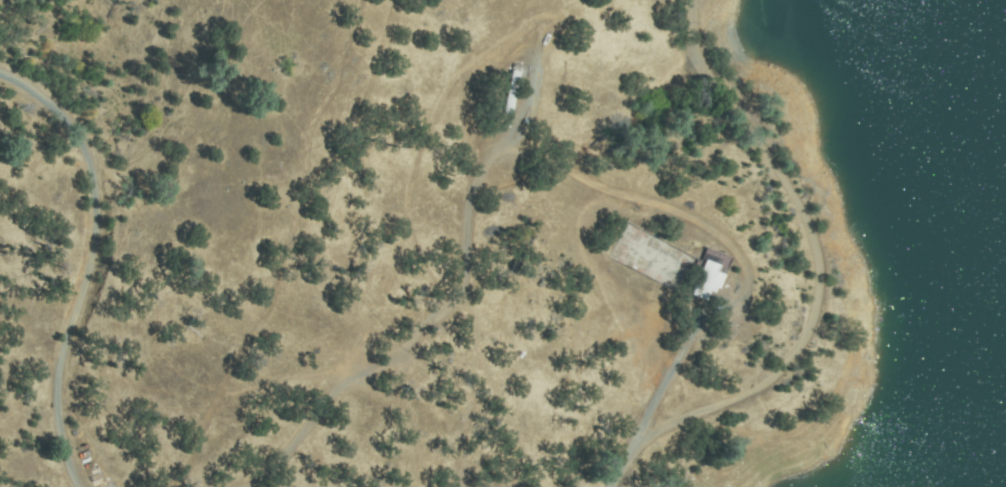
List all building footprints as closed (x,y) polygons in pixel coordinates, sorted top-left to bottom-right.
[(508,113),(514,73),(519,74),(514,114),(508,113)] [(710,293),(735,291),(734,259),(709,260),(710,293)] [(724,274),(717,294),(710,291),(707,300),(694,295),(707,260),(720,265),(717,272),(724,274)]
